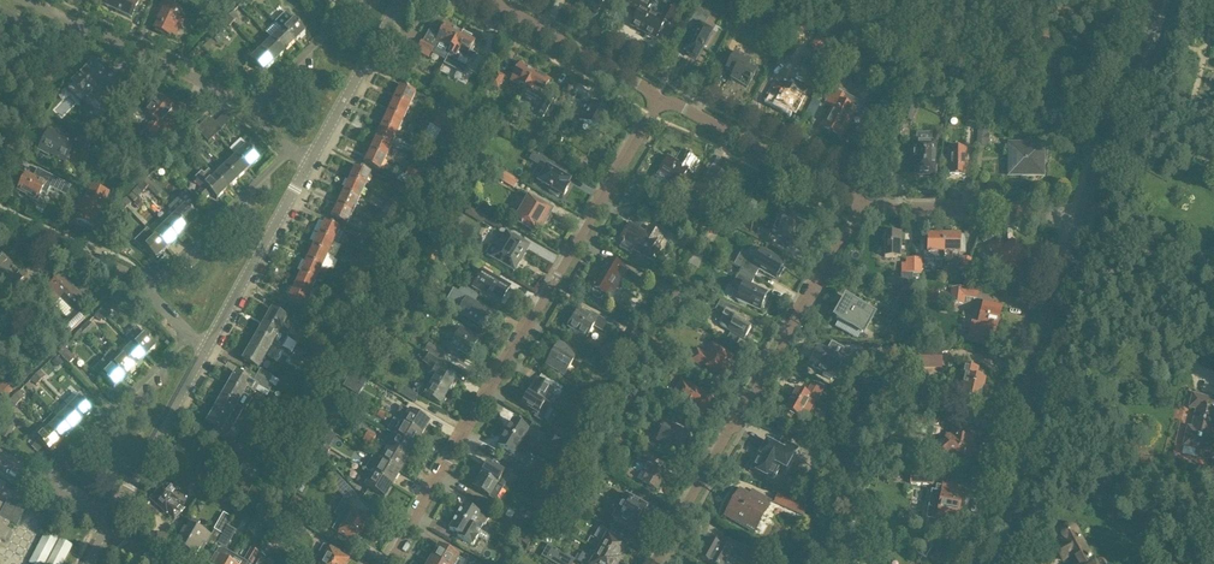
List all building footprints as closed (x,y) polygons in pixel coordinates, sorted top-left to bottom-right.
[(106,7),(131,18),(139,2),(138,2),(139,0),(109,0),(106,7)] [(183,23),(177,21),(182,11),(164,3),(165,0),(156,0),(162,3),(155,18),(159,19),(154,29),(170,37),(171,35),(176,37),(183,23)] [(599,9),(604,0),(583,0),(599,9)] [(640,0),(620,0),(617,6),(636,16),(631,26),(655,39),(665,22),(669,24),(676,10),(667,5),(660,19),(646,12),(650,5),(640,0)] [(233,23),(238,17),(233,12),(227,18),(233,23)] [(685,52),(689,55),(688,56),(696,60),(705,44),(707,45),(713,34),(711,33),(711,32),(703,28),(706,21),(692,14),(685,27),(692,30),(683,46),(687,48),(685,52)] [(229,26),(233,23),(227,18),(224,21),(229,26)] [(294,43),(305,32),(292,19),(281,30),(294,43)] [(803,32),(807,24),(798,20),(794,27),(803,32)] [(445,62),(449,55),(450,52),(452,49),(460,33),(446,26),(442,33),(431,27),(423,42),(428,45),(434,48),(433,50),(430,54),(445,62)] [(218,45),(227,35),(225,33),(222,30),(212,40),(218,45)] [(284,53),(294,43),(281,30),(271,40),(284,53)] [(466,57),(475,41),(460,33),(452,49),(450,52),(449,55),(456,58),(458,53),(466,57)] [(818,52),(832,39),(824,34),(812,44),(818,52)] [(273,63),(284,53),(271,40),(261,50),(273,63)] [(430,54),(433,50),(434,48),(428,45),(423,42),(419,48),(422,50),(430,54)] [(856,63),(860,54),(841,44),(836,53),(856,63)] [(262,74),(273,63),(261,50),(250,61),(262,74)] [(747,88),(757,69),(749,64),(751,61),(735,53),(726,70),(733,74),(730,79),(747,88)] [(92,63),(72,84),(87,98),(91,94),(105,107),(111,100),(117,105),(124,98),(120,94),(125,88),(123,86),(128,81),(122,75),(112,86),(105,78),(106,76),(92,63)] [(526,89),(534,73),(520,65),(511,81),(526,89)] [(497,89),(504,77),(497,73),(490,85),(497,89)] [(542,120),(555,97),(547,93),(551,86),(548,85),(549,81),(534,73),(526,89),(518,104),(536,114),(535,116),(542,120)] [(805,97),(780,83),(779,86),(774,84),(768,95),(774,98),(772,102),(781,107),(780,109),(787,113),(788,111),(795,114),(805,97)] [(409,107),(415,93),(400,86),(393,99),(408,106),(409,107)] [(832,108),(821,128),(840,138),(847,125),(845,124),(853,109),(855,110),(859,103),(844,95),(843,96),(832,91),(825,104),(832,108)] [(148,124),(143,130),(152,138),(157,132),(158,131),(165,138),(171,131),(172,131),(178,124),(189,111),(180,104),(174,110),(169,106),(157,96),(153,102),(152,101),(147,105),(149,107),(144,112),(154,121),(150,125),(148,124)] [(403,120),(409,107),(408,106),(393,99),(387,113),(403,120)] [(912,122),(916,103),(907,101),(902,120),(912,122)] [(976,124),(979,103),(968,102),(966,123),(976,124)] [(610,114),(590,103),(588,106),(581,103),(575,115),(580,117),(579,120),(598,131),(602,124),(605,125),(610,114)] [(397,133),(403,120),(387,113),(381,126),(397,133)] [(208,117),(196,130),(202,136),(214,123),(209,118),(208,117)] [(444,125),(446,121),(438,117),(436,121),(444,125)] [(441,131),(444,125),(436,121),(433,126),(441,131)] [(93,139),(102,130),(95,124),(92,127),(83,123),(78,133),(93,140),(93,139)] [(214,123),(202,136),(208,142),(220,130),(214,123)] [(391,146),(397,133),(381,126),(375,139),(391,146)] [(74,144),(49,131),(44,140),(42,139),(38,146),(41,147),(39,151),(50,156),(50,154),(65,162),(74,144)] [(985,148),(987,133),(978,132),(976,148),(985,148)] [(92,142),(79,135),(75,142),(89,149),(92,142)] [(385,159),(391,146),(375,139),(369,152),(385,159)] [(181,144),(187,150),(191,147),(185,140),(181,144)] [(229,150),(235,157),(248,170),(259,159),(240,140),(229,150)] [(96,153),(100,145),(94,142),(90,150),(96,153)] [(430,152),(433,147),(424,142),(421,147),(430,152)] [(934,175),(934,143),(913,143),(913,162),(912,162),(912,163),(910,164),(910,166),(912,167),(912,170),(910,171),(910,173),(912,173),(912,175),(934,175)] [(184,154),(187,150),(181,144),(178,148),(184,154)] [(1033,147),(1033,144),(1017,144),(1017,146),(1008,146),(1008,157),(1009,157),(1009,166),(1011,166),(1010,175),(1021,175),(1021,177),(1032,177),(1032,172),(1042,172),(1042,157),(1045,157),(1045,147),(1033,147)] [(99,154),(107,158),(111,151),(103,147),(99,154)] [(427,157),(430,152),(421,147),(418,152),(427,157)] [(965,175),(966,150),(949,150),(948,175),(965,175)] [(379,172),(385,159),(369,152),(363,165),(379,172)] [(691,173),(698,161),(682,152),(676,163),(668,159),(658,175),(668,181),(669,179),(679,185),(687,171),(691,173)] [(238,180),(248,170),(235,157),(225,167),(238,180)] [(559,196),(563,198),(569,187),(567,186),(570,182),(566,179),(569,174),(543,158),(538,166),(546,170),(538,183),(549,190),(550,191),(549,193),(558,198),(559,196)] [(146,167),(133,161),(128,170),(141,177),(146,167)] [(515,188),(519,181),(488,163),(484,170),(515,188)] [(364,187),(370,174),(355,166),(349,180),(364,187)] [(416,175),(418,170),(410,166),(407,171),(416,175)] [(238,180),(225,167),(215,177),(212,174),(212,175),(214,177),(227,190),(238,180)] [(714,204),(729,179),(712,169),(703,185),(697,181),(688,196),(697,202),(701,196),(714,204)] [(27,174),(18,191),(37,201),(41,193),(46,196),(50,189),(66,197),(72,187),(40,170),(35,179),(27,174)] [(217,200),(227,190),(214,177),(212,175),(208,171),(204,175),(201,172),(195,178),(204,187),(198,193),(205,200),(211,194),(217,200)] [(413,180),(416,175),(407,171),(405,176),(413,180)] [(147,189),(152,184),(146,178),(141,183),(147,189)] [(358,200),(364,187),(349,180),(343,193),(358,200)] [(141,183),(137,187),(143,193),(147,189),(141,183)] [(152,184),(147,189),(156,198),(161,193),(152,183),(152,184)] [(80,212),(77,220),(94,228),(108,194),(92,186),(84,203),(79,201),(75,210),(80,212)] [(141,209),(144,206),(132,193),(129,196),(141,209)] [(352,213),(358,200),(343,193),(337,206),(352,213)] [(399,207),(402,202),(393,197),(390,202),(399,207)] [(126,208),(131,204),(126,198),(121,203),(126,208)] [(552,209),(533,198),(532,199),(533,200),(532,202),(528,199),(521,212),(516,209),(509,220),(518,225),(518,226),(521,228),(521,227),(535,235),(543,222),(544,223),(545,222),(552,209)] [(749,210),(754,209),(756,205),(753,201),(748,202),(746,206),(749,210)] [(396,212),(399,207),(390,202),(387,207),(396,212)] [(121,203),(117,207),(122,212),(126,208),(121,203)] [(187,229),(198,219),(185,206),(174,216),(187,229)] [(346,226),(352,213),(337,206),(330,219),(346,226)] [(801,237),(802,236),(807,236),(809,231),(806,226),(806,225),(794,220),(795,218),(780,210),(775,221),(777,222),(773,230),(777,232),(776,235),(796,244),(799,236),(801,237)] [(499,231),(503,223),(486,213),(482,219),(485,221),(484,222),(499,231)] [(176,239),(187,229),(174,216),(164,226),(176,239)] [(111,218),(107,227),(119,232),(123,223),(111,218)] [(334,242),(340,229),(324,222),(318,235),(334,242)] [(385,231),(388,226),(380,222),(377,227),(385,231)] [(623,243),(619,250),(631,256),(634,251),(647,258),(652,261),(657,252),(652,249),(656,243),(658,244),(663,235),(649,227),(645,233),(629,224),(620,240),(623,243)] [(166,249),(176,239),(164,226),(153,236),(166,249)] [(767,243),(771,235),(751,226),(748,233),(767,243)] [(383,236),(385,231),(377,227),(375,232),(383,236)] [(166,249),(153,236),(147,230),(142,235),(149,241),(143,247),(155,260),(166,249)] [(312,248),(328,255),(333,243),(334,242),(318,235),(312,248)] [(901,258),(901,235),(884,235),(884,258),(901,258)] [(943,254),(944,235),(934,235),(934,236),(927,236),(927,254),(943,254)] [(944,235),(943,254),(943,261),(952,261),(952,254),(966,254),(966,238),(960,238),(960,236),(952,236),(952,235),(944,235)] [(513,272),(527,248),(506,236),(499,249),(492,245),(486,255),(493,259),(492,260),(513,272)] [(684,248),(695,247),(695,238),(683,238),(684,248)] [(1003,247),(997,240),(986,248),(1006,275),(1015,269),(1018,273),(1022,273),(1026,270),(1027,266),(1025,262),(1026,261),(1012,241),(1003,247)] [(455,264),(460,253),(449,247),(443,258),(455,264)] [(312,248),(306,261),(322,268),(327,271),(328,271),(334,258),(327,256),(328,255),(312,248)] [(773,255),(765,251),(764,252),(762,251),(756,261),(748,257),(741,269),(755,278),(759,270),(776,280),(778,276),(779,277),(784,268),(783,267),(785,264),(772,256),(773,255)] [(368,262),(371,257),(362,252),(359,257),(368,262)] [(26,291),(18,283),(23,278),(2,256),(0,257),(0,292),(13,304),(26,291)] [(365,266),(368,262),(359,257),(357,261),(365,266)] [(500,303),(510,287),(497,280),(501,273),(475,258),(469,268),(480,275),(473,287),(500,303)] [(970,259),(962,258),(959,272),(967,274),(970,259)] [(914,273),(914,259),(906,259),(906,264),(901,264),(901,273),(905,273),(905,287),(914,287),(914,273)] [(593,289),(592,292),(591,294),(593,297),(598,300),(600,300),(603,298),(604,295),(611,299),(620,283),(628,270),(609,260),(607,264),(606,263),(591,288),(593,289)] [(300,274),(316,281),(321,284),(327,271),(322,268),(306,261),(300,274)] [(763,309),(768,299),(766,298),(768,295),(750,287),(755,278),(741,269),(740,271),(733,285),(741,289),(736,300),(738,302),(738,303),(746,307),(747,305),(760,312),(762,308),(763,309)] [(310,294),(316,281),(300,274),(294,287),(310,294)] [(84,300),(65,281),(60,276),(48,287),(53,292),(48,297),(55,304),(60,299),(72,310),(69,313),(72,315),(58,329),(66,337),(85,318),(75,308),(84,300)] [(355,286),(357,281),(349,277),(346,282),(355,286)] [(666,296),(671,287),(654,278),(649,287),(666,296)] [(352,291),(355,286),(346,282),(344,287),(352,291)] [(978,300),(979,292),(965,290),(965,288),(951,286),(949,303),(965,305),(966,299),(978,300)] [(303,307),(310,294),(294,287),(288,300),(303,307)] [(938,302),(939,289),(925,288),(924,300),(938,302)] [(668,304),(677,308),(682,297),(674,293),(668,304)] [(485,330),(494,314),(466,298),(457,314),(485,330)] [(836,319),(850,327),(861,333),(872,314),(846,300),(836,319)] [(340,311),(343,306),(335,301),(332,306),(340,311)] [(744,340),(752,326),(736,316),(740,310),(721,301),(716,310),(724,315),(723,318),(720,322),(720,323),(720,324),(720,325),(720,326),(721,327),(728,331),(728,330),(744,340)] [(982,341),(984,335),(994,338),(1002,308),(983,303),(978,325),(972,323),(968,338),(982,341)] [(337,316),(340,311),(332,306),(329,311),(337,316)] [(109,313),(103,307),(95,316),(100,322),(109,313)] [(36,310),(36,313),(38,316),(41,316),(44,314),(44,311),(42,308),(38,308),(36,310)] [(289,320),(271,310),(264,323),(279,331),(286,335),(293,322),(303,328),(303,329),(315,336),(319,328),(293,313),(289,320)] [(589,317),(578,311),(568,328),(586,338),(594,326),(601,330),(605,323),(598,318),(591,314),(589,317)] [(272,344),(279,331),(264,323),(257,336),(272,344)] [(84,339),(89,333),(83,328),(78,333),(84,339)] [(125,338),(132,345),(145,358),(156,348),(136,328),(125,338)] [(461,330),(453,342),(450,340),(445,348),(456,354),(458,350),(469,357),(474,349),(476,350),(481,343),(478,341),(479,340),(461,330)] [(637,349),(645,336),(634,330),(627,342),(637,349)] [(79,343),(84,339),(78,333),(74,338),(79,343)] [(264,357),(272,344),(257,336),(249,348),(264,357)] [(663,356),(667,348),(657,343),(658,340),(650,336),(644,347),(663,356)] [(366,339),(363,344),(371,349),(374,344),(366,339)] [(21,349),(2,340),(0,344),(0,356),(3,358),(5,354),(16,359),(21,349)] [(558,344),(546,365),(563,375),(576,354),(558,344)] [(732,356),(710,344),(705,353),(704,352),(703,354),(697,351),(691,361),(701,366),(701,365),(715,373),(716,372),(724,376),(731,363),(729,362),(732,356)] [(869,344),(868,353),(877,354),(878,345),(869,344)] [(135,369),(145,358),(132,345),(122,356),(135,369)] [(441,362),(446,355),(429,345),(425,352),(441,362)] [(831,354),(820,347),(809,366),(824,374),(822,377),(831,381),(832,379),(833,379),(843,362),(860,364),(861,352),(846,351),(836,345),(831,354)] [(69,365),(75,359),(64,348),(58,354),(69,365)] [(125,379),(135,369),(122,356),(115,348),(104,359),(112,366),(125,379)] [(258,369),(264,357),(249,348),(242,361),(258,369)] [(346,348),(341,354),(349,359),(353,353),(346,348)] [(301,360),(303,355),(296,351),(293,356),(301,360)] [(657,367),(662,358),(649,351),(644,359),(657,367)] [(937,353),(906,353),(906,368),(937,368),(937,353)] [(447,393),(455,380),(440,372),(444,364),(427,354),(422,363),(432,369),(428,375),(435,378),(432,384),(447,393)] [(298,364),(301,360),(293,356),(291,360),(298,364)] [(58,359),(53,364),(57,368),(62,362),(58,359)] [(112,366),(104,359),(94,369),(114,389),(125,379),(112,366)] [(613,379),(617,372),(603,363),(598,370),(613,379)] [(340,376),(343,370),(337,366),(333,372),(340,376)] [(980,399),(984,380),(975,378),(977,369),(964,366),(962,376),(965,377),(961,395),(980,399)] [(256,377),(269,384),(273,378),(260,370),(256,377)] [(353,370),(343,386),(358,395),(368,379),(353,370)] [(40,371),(35,376),(41,381),(45,377),(40,372),(40,371)] [(243,395),(248,397),(251,392),(254,393),(258,386),(269,392),(272,386),(269,384),(256,377),(253,383),(235,373),(228,386),(243,395)] [(36,386),(41,381),(35,376),(31,380),(36,386)] [(551,406),(554,400),(558,394),(552,391),(553,390),(536,381),(529,393),(551,406)] [(13,392),(4,382),(0,386),(0,395),(5,400),(13,392)] [(702,414),(711,399),(680,382),(676,390),(678,390),(673,398),(682,403),(681,405),(692,411),(693,409),(702,414)] [(447,393),(432,384),(428,390),(422,386),(419,392),(424,396),(440,406),(447,393)] [(809,389),(806,395),(797,389),(785,409),(800,417),(803,411),(809,414),(824,387),(818,385),(814,392),(809,389)] [(252,399),(248,397),(243,395),(228,386),(221,398),(236,407),(244,412),(252,399)] [(414,403),(418,395),(404,387),(400,395),(414,403)] [(596,390),(592,397),(598,401),(602,394),(596,390)] [(20,403),(25,398),(19,392),(14,397),(20,403)] [(542,422),(547,412),(551,406),(529,393),(522,407),(536,415),(534,418),(542,422)] [(847,411),(852,399),(838,393),(833,405),(847,411)] [(1213,431),(1213,401),(1194,396),(1191,408),(1198,410),(1197,414),(1199,415),(1197,426),(1194,425),(1193,429),(1189,428),(1185,446),(1198,450),(1197,455),(1211,459),(1213,447),(1213,434),(1213,431)] [(15,407),(20,403),(14,397),(10,401),(11,402),(8,405),(12,409),(15,406),(15,407)] [(221,398),(214,410),(229,419),(235,422),(242,410),(236,407),(221,398)] [(81,422),(92,411),(79,399),(69,409),(81,422)] [(332,400),(325,413),(333,418),(340,405),(332,400)] [(402,425),(421,436),(429,423),(402,407),(398,413),(401,415),(397,422),(402,425)] [(385,421),(388,415),(376,408),(373,414),(385,421)] [(71,432),(81,422),(69,409),(58,419),(71,432)] [(245,474),(251,467),(245,462),(249,458),(227,437),(235,422),(229,419),(214,410),(206,423),(220,431),(217,436),(226,444),(220,450),(245,474)] [(939,425),(939,415),(916,414),(915,425),(939,425)] [(11,435),(19,419),(12,415),(3,431),(11,435)] [(609,415),(603,425),(612,430),(618,420),(609,415)] [(331,428),(335,422),(326,416),(322,423),(331,428)] [(60,442),(71,432),(58,419),(48,430),(60,442)] [(312,432),(315,426),(305,420),(301,426),(312,432)] [(512,422),(505,435),(531,450),(540,435),(519,423),(518,426),(512,422)] [(678,454),(688,437),(662,422),(658,429),(663,432),(657,442),(678,454)] [(50,453),(60,442),(48,430),(43,425),(33,436),(50,453)] [(414,448),(421,436),(402,425),(395,437),(414,448)] [(971,440),(973,429),(955,426),(953,436),(946,435),(942,456),(961,460),(961,459),(968,460),(972,440),(971,440)] [(373,441),(376,436),(368,432),(365,437),(373,441)] [(310,438),(302,434),(298,442),(305,446),(310,438)] [(383,447),(388,450),(407,461),(414,448),(395,437),(390,434),(383,447)] [(531,450),(505,435),(498,448),(503,451),(502,453),(522,465),(531,450)] [(582,451),(587,444),(573,436),(568,443),(582,451)] [(371,446),(373,441),(365,437),(363,441),(371,446)] [(301,457),(307,447),(293,440),(287,450),(301,457)] [(325,460),(331,449),(314,440),(310,446),(325,460)] [(760,455),(760,454),(751,470),(773,482),(773,481),(779,470),(786,474),(786,473),(784,472),(793,456),(792,456),(796,449),(783,442),(779,449),(767,442),(760,455)] [(581,451),(569,444),(563,454),(575,461),(581,451)] [(658,456),(637,444),(634,451),(650,460),(643,472),(647,475),(642,483),(657,491),(666,475),(652,466),(658,456)] [(399,473),(407,461),(388,450),(380,462),(399,473)] [(365,470),(373,474),(392,485),(399,473),(380,462),(372,457),(365,470)] [(197,499),(216,466),(208,462),(198,478),(196,477),(186,493),(197,499)] [(589,481),(595,470),(580,462),(574,472),(589,481)] [(488,463),(481,476),(502,489),(513,471),(501,464),(498,469),(488,463)] [(934,486),(935,472),(910,471),(910,484),(934,486)] [(392,485),(373,474),(369,481),(361,476),(358,482),(385,498),(392,485)] [(502,489),(481,476),(473,489),(489,498),(489,497),(495,501),(498,495),(502,489)] [(358,496),(341,480),(333,487),(348,502),(351,502),(358,496)] [(161,487),(150,499),(164,513),(166,515),(167,514),(174,520),(180,514),(184,509),(177,502),(178,501),(170,494),(176,487),(169,481),(162,488),(161,487)] [(239,493),(248,493),(248,482),(239,482),(239,493)] [(559,487),(554,484),(551,489),(556,492),(559,487)] [(932,492),(929,509),(938,511),(937,516),(936,522),(947,524),(949,517),(958,518),(962,497),(958,496),(960,488),(943,485),(942,488),(936,486),(935,492),(932,492)] [(554,495),(544,489),(534,504),(544,511),(554,495)] [(803,516),(807,506),(778,493),(774,503),(803,516)] [(747,501),(737,495),(725,516),(755,533),(770,507),(750,496),(747,501)] [(647,509),(631,500),(626,497),(621,504),(618,502),(613,510),(616,512),(612,518),(634,531),(647,509)] [(1,541),(6,543),(12,532),(7,529),(10,523),(18,527),(26,510),(9,500),(6,506),(0,503),(0,542),(1,541)] [(334,515),(339,518),(342,520),(346,522),(364,532),(370,522),(360,516),(361,514),(341,503),(334,515)] [(506,517),(510,510),(497,503),(493,510),(506,517)] [(470,508),(464,505),(456,517),(479,531),(483,524),(484,525),(489,517),(471,506),(470,508)] [(307,522),(311,515),(301,509),(297,516),(307,522)] [(222,535),(228,526),(232,518),(223,513),(214,530),(222,535)] [(1177,528),(1182,517),(1175,514),(1170,525),(1177,528)] [(301,533),(305,525),(291,517),(286,524),(301,533)] [(473,547),(479,536),(477,535),(479,531),(456,517),(449,530),(454,534),(453,536),(473,547)] [(348,537),(358,543),(364,532),(346,522),(342,520),(339,518),(332,530),(339,534),(347,539),(348,537)] [(211,537),(199,530),(200,527),(192,523),(188,530),(184,529),(176,543),(186,549),(185,552),(196,558),(203,545),(206,546),(211,537)] [(226,549),(236,532),(228,526),(222,535),(217,544),(226,549)] [(1057,549),(1063,560),(1072,555),(1076,562),(1077,561),(1078,563),(1108,563),(1107,562),(1107,561),(1106,561),(1106,560),(1105,560),(1104,560),(1104,559),(1103,559),(1102,559),(1101,559),(1100,559),(1099,559),(1094,562),(1078,532),(1078,531),(1077,530),(1077,529),(1076,529),(1076,528),(1075,528),(1074,527),(1073,527),(1072,526),(1071,526),(1070,526),(1069,526),(1068,526),(1067,527),(1066,527),(1065,528),(1064,529),(1063,530),(1063,531),(1062,532),(1062,533),(1062,534),(1062,535),(1062,536),(1062,537),(1063,539),(1064,540),(1066,544),(1057,549)] [(609,533),(600,528),(594,538),(597,540),(597,541),(591,538),(587,544),(599,550),(617,560),(625,546),(619,543),(623,536),(612,529),(609,533)] [(527,545),(533,535),(524,529),(518,540),(527,545)] [(72,547),(46,533),(33,558),(45,563),(63,563),(72,547)] [(719,539),(716,544),(708,540),(698,558),(710,563),(725,563),(730,554),(748,563),(760,563),(764,557),(742,545),(739,550),(719,539)] [(923,541),(913,543),(916,553),(926,559),(933,546),(923,541)] [(280,562),(285,554),(269,544),(264,552),(280,562)] [(338,556),(340,554),(331,548),(331,549),(324,545),(317,557),(329,563),(346,563),(348,561),(338,556)] [(574,561),(548,546),(541,557),(553,563),(572,563),(574,561)] [(462,560),(439,547),(431,559),(440,563),(454,563),(455,563),(465,563),(466,563),(468,563),(470,563),(474,563),(475,561),(465,555),(462,560)] [(234,556),(223,549),(218,550),(211,563),(229,563),(234,556)] [(259,553),(251,549),(244,561),(234,556),(229,563),(253,563),(259,553)] [(599,550),(595,559),(590,556),(589,558),(582,554),(578,562),(581,563),(618,563),(618,562),(619,561),(617,560),(599,550)] [(865,563),(874,560),(871,552),(862,555),(865,563)] [(265,557),(259,553),(253,563),(261,563),(265,557)]
